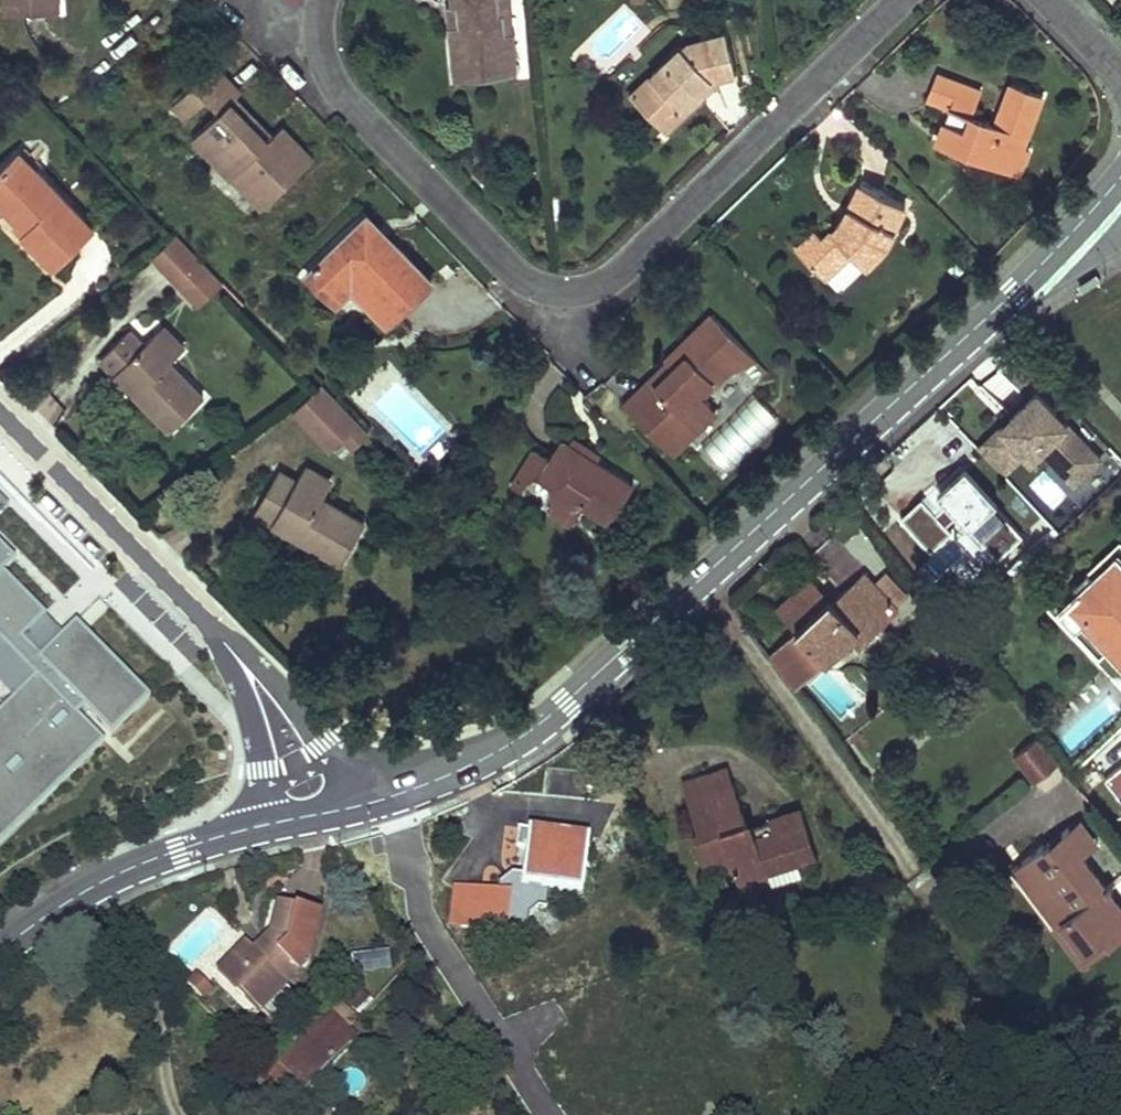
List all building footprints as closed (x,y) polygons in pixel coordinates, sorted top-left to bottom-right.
[(4,9),(20,8),(20,0),(4,0),(4,9)] [(461,79),(516,73),(512,30),(504,31),(502,9),(497,10),(496,0),(451,0),(452,5),(458,4),(459,24),(448,25),(451,48),(457,47),(461,79)] [(497,10),(502,9),(504,31),(512,30),(509,0),(496,0),(497,10)] [(452,5),(446,5),(448,25),(459,24),(458,4),(452,5)] [(666,57),(643,78),(659,94),(647,105),(668,127),(704,91),(698,86),(709,77),(724,71),(727,71),(735,60),(725,29),(690,39),(684,45),(671,58),(668,55),(666,57)] [(675,35),(659,50),(666,57),(668,55),(671,58),(684,45),(675,35)] [(457,47),(451,48),(454,80),(461,79),(457,47)] [(215,62),(173,101),(187,115),(208,96),(219,108),(193,133),(263,205),(314,157),(282,124),(273,133),(268,137),(261,131),(266,126),(237,95),(242,90),(215,62)] [(709,77),(698,86),(704,91),(724,71),(709,77)] [(938,73),(929,97),(950,106),(944,121),(954,124),(946,144),(1007,168),(1017,143),(1024,145),(1043,95),(1012,82),(996,121),(973,112),(982,90),(938,73)] [(643,78),(632,89),(647,105),(659,94),(643,78)] [(944,121),(936,141),(946,144),(954,124),(944,121)] [(266,126),(261,131),(268,137),(273,133),(266,126)] [(1017,143),(1007,168),(1018,172),(1028,147),(1024,145),(1017,143)] [(0,170),(0,199),(28,229),(25,232),(54,263),(92,226),(34,164),(38,160),(27,148),(22,152),(20,150),(0,170)] [(817,228),(796,247),(825,277),(854,250),(867,264),(891,242),(907,205),(863,183),(851,207),(858,210),(852,223),(845,219),(825,237),(817,228)] [(851,207),(845,219),(852,223),(858,210),(851,207)] [(366,212),(357,221),(379,242),(387,234),(366,212)] [(357,221),(307,271),(330,293),(353,269),(397,313),(431,278),(387,234),(379,242),(357,221)] [(148,255),(195,306),(222,282),(176,231),(148,255)] [(353,269),(330,293),(339,302),(354,287),(389,321),(397,313),(353,269)] [(163,324),(157,330),(178,353),(184,347),(163,324)] [(130,326),(99,354),(114,371),(122,364),(141,385),(134,392),(168,430),(203,398),(169,361),(178,353),(157,330),(144,341),(130,326)] [(651,377),(625,402),(666,445),(711,402),(702,394),(729,368),(693,330),(665,357),(673,366),(657,382),(651,377)] [(122,364),(114,371),(134,392),(141,385),(122,364)] [(290,408),(337,460),(368,433),(322,380),(290,408)] [(721,478),(779,418),(752,392),(697,451),(719,472),(716,474),(721,478)] [(1001,426),(978,448),(1001,472),(1031,444),(1038,443),(1075,480),(1099,456),(1036,392),(1008,419),(1017,427),(1010,434),(1001,426)] [(711,402),(666,445),(672,451),(717,409),(711,402)] [(1017,427),(1008,419),(1001,426),(1010,434),(1017,427)] [(562,438),(539,476),(551,484),(555,499),(577,513),(583,503),(609,520),(633,482),(562,438)] [(306,461),(302,469),(328,485),(333,477),(306,461)] [(280,467),(254,509),(273,521),(278,513),(303,528),(298,536),(341,561),(364,523),(321,497),(328,485),(302,469),(297,477),(280,467)] [(922,498),(901,518),(933,550),(953,530),(947,524),(958,513),(999,556),(1024,533),(965,472),(940,495),(947,503),(937,513),(922,498)] [(555,499),(549,508),(572,522),(577,513),(555,499)] [(278,513),(273,521),(298,536),(303,528),(278,513)] [(1059,531),(1052,525),(1031,545),(1036,551),(1059,531)] [(856,533),(844,549),(877,575),(890,559),(856,533)] [(1050,609),(1119,682),(1120,681),(1120,658),(1110,646),(1099,655),(1072,625),(1076,622),(1061,605),(1117,554),(1120,559),(1120,542),(1050,609)] [(1031,545),(1025,550),(1031,556),(1036,552),(1031,545)] [(9,556),(0,547),(0,564),(9,556)] [(1025,550),(1006,568),(1012,574),(1031,556),(1025,550)] [(1061,605),(1076,622),(1072,625),(1099,655),(1110,646),(1120,658),(1120,559),(1117,554),(1061,605)] [(797,627),(770,652),(797,689),(851,637),(859,646),(899,608),(864,571),(833,599),(822,610),(818,607),(797,627)] [(12,697),(0,709),(0,844),(149,696),(73,620),(60,634),(0,574),(0,685),(12,697)] [(833,599),(812,577),(779,608),(797,627),(818,607),(822,610),(833,599)] [(1013,758),(1032,783),(1059,762),(1040,738),(1013,758)] [(729,776),(723,759),(679,773),(685,790),(729,776)] [(1106,776),(1120,796),(1120,764),(1106,776)] [(817,854),(799,805),(776,812),(780,825),(749,835),(745,822),(729,776),(685,790),(695,822),(690,824),(701,854),(726,847),(728,854),(739,885),(769,875),(768,871),(765,864),(794,855),(796,861),(817,854)] [(776,812),(745,822),(749,835),(780,825),(776,812)] [(1098,841),(1080,818),(1068,827),(1086,851),(1098,841)] [(588,834),(528,826),(519,825),(516,844),(526,845),(523,870),(512,869),(498,881),(497,889),(466,885),(461,925),(480,927),(480,920),(503,922),(502,935),(525,937),(528,912),(537,904),(545,905),(548,887),(581,891),(588,834)] [(1068,827),(1044,845),(1042,843),(1013,865),(1040,901),(1056,889),(1073,910),(1064,917),(1087,948),(1104,935),(1109,943),(1120,934),(1120,908),(1120,907),(1080,855),(1086,851),(1068,827)] [(726,847),(701,854),(703,862),(728,854),(726,847)] [(794,855),(765,864),(768,871),(796,861),(794,855)] [(454,884),(448,923),(461,925),(466,885),(454,884)] [(1073,910),(1056,889),(1040,901),(1085,962),(1109,943),(1104,935),(1087,948),(1064,917),(1073,910)] [(216,966),(259,1007),(261,1004),(285,981),(307,958),(319,908),(278,898),(270,928),(277,936),(260,953),(253,946),(244,937),(216,966)] [(277,936),(270,928),(253,946),(260,953),(277,936)] [(201,965),(185,982),(199,996),(215,979),(201,965)] [(261,1004),(274,1016),(297,993),(285,981),(261,1004)] [(354,1037),(327,1011),(319,1020),(346,1045),(354,1037)] [(346,1045),(319,1020),(280,1060),(306,1086),(346,1045)] [(482,1075),(478,1069),(461,1080),(467,1090),(480,1083),(478,1078),(482,1075)]
